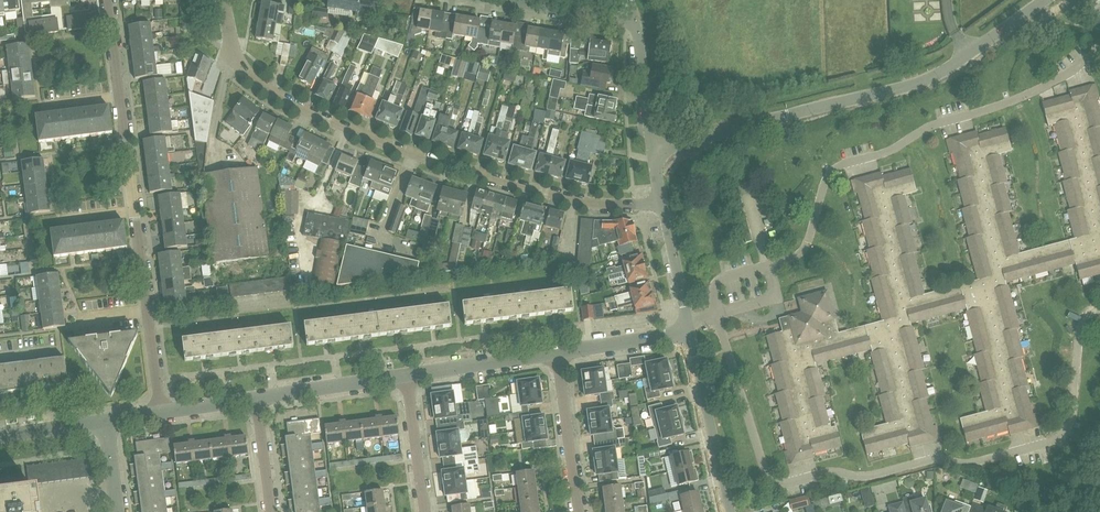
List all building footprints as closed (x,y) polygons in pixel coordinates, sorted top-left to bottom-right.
[(5,16),(5,14),(17,13),(16,10),(20,10),(19,0),(2,0),(5,16)] [(33,11),(32,4),(41,3),(40,0),(21,0),(22,12),(33,11)] [(41,3),(50,2),(51,8),(60,7),(59,0),(40,0),(41,3)] [(342,10),(344,0),(329,0),(327,8),(342,10)] [(342,10),(358,13),(358,9),(369,10),(368,16),(375,17),(377,3),(370,2),(370,3),(359,1),(360,0),(344,0),(342,10)] [(98,2),(88,4),(89,10),(80,11),(83,30),(96,28),(96,26),(99,26),(101,23),(98,2)] [(258,19),(260,19),(259,21),(275,24),(282,25),(284,13),(285,7),(262,2),(261,11),(259,11),(258,19)] [(70,6),(60,7),(63,30),(68,30),(68,32),(83,30),(80,11),(71,13),(70,6)] [(60,7),(51,8),(51,15),(42,16),(45,35),(59,33),(59,31),(63,30),(60,7)] [(312,8),(311,16),(327,17),(328,9),(312,8)] [(421,30),(429,31),(432,12),(420,10),(418,20),(412,18),(408,33),(415,35),(421,33),(421,30)] [(33,11),(22,12),(25,32),(28,35),(31,35),(31,36),(45,35),(42,16),(33,17),(33,11)] [(297,11),(296,22),(304,23),(305,12),(297,11)] [(432,12),(429,31),(436,32),(435,37),(446,39),(449,24),(443,23),(444,14),(432,12)] [(452,34),(465,36),(468,18),(456,16),(454,25),(449,24),(446,39),(452,40),(452,34)] [(478,44),(482,44),(484,30),(479,29),(480,20),(468,18),(465,36),(472,38),(471,42),(468,46),(474,51),(477,47),(478,44)] [(340,29),(345,30),(352,32),(354,21),(341,19),(340,29)] [(275,24),(259,21),(259,22),(257,22),(256,30),(257,30),(256,39),(278,43),(279,43),(279,38),(280,37),(273,34),(275,24)] [(500,47),(501,42),(504,23),(492,21),(490,31),(484,30),(482,44),(488,45),(500,47)] [(128,26),(130,39),(142,38),(142,40),(153,39),(151,23),(128,26)] [(504,23),(501,42),(512,44),(512,49),(518,50),(520,36),(515,35),(516,25),(504,23)] [(530,47),(537,48),(540,29),(528,27),(527,37),(520,36),(518,50),(527,51),(529,50),(530,47)] [(345,30),(340,29),(326,28),(324,33),(323,35),(330,39),(326,49),(334,53),(345,30)] [(547,61),(548,55),(549,50),(552,31),(540,29),(537,48),(544,49),(543,54),(542,60),(547,61)] [(352,32),(345,30),(334,53),(341,56),(352,32)] [(552,31),(549,50),(548,55),(560,56),(566,57),(568,44),(562,43),(564,33),(552,31)] [(572,31),(571,44),(570,63),(578,64),(579,56),(588,56),(588,61),(608,62),(609,53),(610,54),(611,43),(590,41),(589,50),(580,49),(581,40),(578,40),(578,31),(572,31)] [(365,34),(362,41),(375,46),(379,39),(365,34)] [(154,47),(153,39),(142,40),(142,38),(130,39),(132,52),(144,51),(144,53),(155,52),(159,51),(158,47),(154,47)] [(375,46),(374,48),(398,59),(403,46),(389,42),(381,39),(379,39),(375,46)] [(278,43),(276,54),(282,56),(284,44),(279,43),(278,43)] [(6,46),(8,57),(18,56),(18,59),(30,57),(29,44),(6,46)] [(287,66),(288,57),(290,46),(290,45),(284,44),(282,56),(280,65),(287,66)] [(413,50),(411,58),(417,60),(419,52),(413,50)] [(132,52),(133,66),(145,64),(146,67),(156,65),(155,52),(144,53),(144,51),(132,52)] [(322,53),(318,60),(325,63),(329,56),(322,53)] [(32,70),(30,57),(18,59),(18,56),(8,57),(9,71),(19,69),(20,72),(32,70)] [(203,83),(210,62),(211,61),(208,60),(208,59),(203,57),(203,58),(201,58),(201,57),(198,56),(196,56),(192,66),(187,80),(195,142),(207,144),(214,102),(209,100),(197,96),(191,94),(194,80),(196,81),(203,83)] [(311,86),(316,76),(318,77),(325,63),(318,60),(311,56),(309,62),(306,66),(299,80),(311,86)] [(463,80),(468,64),(456,60),(451,76),(463,80)] [(470,61),(466,71),(477,75),(481,64),(470,61)] [(158,76),(156,65),(146,67),(145,64),(133,66),(135,79),(158,76)] [(322,79),(314,95),(328,102),(336,87),(327,82),(335,67),(330,64),(323,80),(322,79)] [(350,66),(338,92),(333,104),(344,108),(353,86),(348,84),(355,68),(350,66)] [(613,70),(593,66),(592,73),(584,72),(581,85),(605,89),(606,83),(611,84),(613,70)] [(489,81),(492,70),(481,67),(477,78),(489,81)] [(9,71),(3,72),(4,85),(6,84),(11,84),(21,82),(21,85),(34,83),(32,70),(20,72),(19,69),(9,71)] [(562,72),(550,69),(548,75),(560,78),(562,72)] [(349,110),(350,111),(359,115),(374,78),(369,76),(365,86),(360,83),(354,98),(349,110)] [(359,115),(368,118),(369,119),(374,106),(376,103),(371,101),(379,80),(374,78),(359,115)] [(170,89),(167,90),(166,79),(143,82),(145,95),(157,94),(157,96),(168,95),(170,95),(170,89)] [(35,97),(34,83),(21,85),(21,82),(11,84),(13,100),(35,97)] [(383,123),(386,124),(401,84),(396,82),(387,104),(383,102),(381,106),(376,120),(377,120),(377,122),(381,123),(383,123)] [(407,86),(401,84),(386,124),(389,125),(390,127),(393,128),(395,127),(396,128),(400,118),(403,110),(398,109),(407,86)] [(908,209),(904,195),(916,192),(910,168),(881,176),(880,172),(851,180),(855,194),(858,193),(865,220),(862,221),(869,249),(866,250),(874,278),(870,279),(882,321),(839,333),(827,290),(798,298),(802,312),(788,316),(790,323),(784,325),(785,331),(767,336),(774,364),(771,365),(779,393),(776,393),(784,422),(780,423),(788,451),(784,451),(788,465),(815,458),(814,454),(842,446),(837,426),(831,428),(830,424),(829,424),(822,397),(825,396),(816,364),(870,349),(882,395),(879,396),(887,424),(861,431),(867,455),(909,443),(910,447),(939,439),(936,426),(932,426),(925,399),(928,398),(921,370),(924,369),(912,323),(965,308),(978,354),(975,355),(982,383),(979,384),(987,412),(960,419),(967,443),(1008,431),(1010,435),(1039,427),(1036,414),(1032,414),(1025,387),(1028,386),(1021,358),(1024,357),(1016,329),(1020,328),(1007,282),(1075,264),(1080,279),(1099,274),(1099,113),(1096,99),(1099,98),(1096,84),(1069,91),(1070,95),(1056,99),(1055,95),(1049,97),(1050,101),(1042,103),(1048,126),(1054,125),(1062,152),(1059,153),(1066,181),(1063,182),(1071,210),(1067,211),(1075,239),(1020,254),(1008,212),(1012,211),(1004,183),(1007,183),(999,154),(1012,151),(1005,128),(977,135),(976,131),(946,140),(950,153),(953,152),(961,179),(957,180),(964,208),(961,209),(969,237),(966,238),(977,280),(924,295),(916,267),(912,253),(916,252),(908,224),(911,223),(908,209)] [(561,89),(552,87),(550,97),(559,99),(561,89)] [(491,91),(486,90),(482,106),(487,107),(491,91)] [(429,91),(427,98),(436,100),(438,94),(429,91)] [(159,110),(170,108),(172,108),(171,104),(169,104),(168,95),(157,96),(157,94),(145,95),(146,109),(159,107),(159,110)] [(576,97),(575,103),(614,111),(615,107),(617,107),(617,104),(616,103),(617,101),(598,97),(589,95),(588,99),(576,97)] [(400,131),(412,135),(415,125),(421,108),(423,108),(427,99),(419,97),(413,114),(407,111),(403,120),(400,131)] [(250,123),(253,120),(259,111),(247,101),(243,99),(236,107),(233,112),(240,117),(231,129),(242,137),(246,132),(252,124),(250,123)] [(575,103),(574,109),(586,111),(585,116),(593,118),(614,122),(614,121),(616,120),(617,117),(615,116),(616,114),(614,113),(614,111),(575,103)] [(434,122),(433,121),(433,119),(434,120),(437,112),(432,111),(433,106),(427,104),(420,124),(416,135),(421,137),(420,138),(426,140),(427,139),(428,139),(434,122)] [(108,106),(72,111),(76,138),(112,134),(108,106)] [(159,107),(146,109),(148,122),(160,120),(161,123),(171,121),(170,108),(159,110),(159,107)] [(435,131),(432,142),(442,145),(451,119),(452,114),(454,109),(448,107),(445,117),(440,116),(437,126),(435,131)] [(492,127),(489,135),(483,156),(484,156),(485,158),(488,159),(491,158),(494,159),(494,158),(505,121),(505,119),(508,110),(508,109),(502,107),(496,128),(492,127)] [(554,120),(556,112),(547,110),(545,119),(554,120)] [(76,138),(72,111),(36,116),(39,143),(76,138)] [(457,150),(468,153),(478,117),(480,112),(475,111),(467,135),(462,134),(457,150)] [(258,123),(251,137),(264,144),(276,120),(267,116),(267,115),(264,113),(263,114),(258,123)] [(564,113),(562,120),(570,122),(572,115),(564,113)] [(478,117),(468,153),(478,156),(481,145),(483,140),(478,139),(484,119),(478,117)] [(456,121),(451,119),(442,145),(448,147),(453,149),(456,138),(458,133),(453,131),(456,121)] [(582,119),(581,125),(595,128),(596,122),(582,119)] [(160,120),(148,122),(150,135),(179,131),(178,126),(172,127),(171,121),(161,123),(160,120)] [(268,141),(279,146),(289,151),(291,148),(296,138),(288,135),(292,128),(278,121),(268,141)] [(505,121),(494,158),(494,159),(497,160),(498,162),(501,163),(504,162),(507,151),(510,142),(506,140),(511,123),(505,121)] [(528,137),(519,168),(520,168),(523,169),(530,171),(533,160),(535,153),(530,152),(538,123),(532,122),(532,123),(531,127),(529,133),(528,137)] [(11,133),(10,125),(2,126),(3,134),(11,133)] [(538,162),(535,172),(544,174),(547,175),(548,176),(553,158),(555,148),(560,131),(553,129),(546,156),(540,154),(538,162)] [(572,181),(574,181),(576,182),(584,153),(589,133),(584,132),(581,131),(577,149),(579,150),(576,163),(570,161),(568,168),(565,179),(567,179),(568,181),(571,182),(572,181)] [(581,183),(582,184),(585,185),(586,185),(588,185),(588,184),(590,174),(592,167),(587,166),(591,152),(596,154),(598,142),(600,136),(596,135),(589,133),(584,153),(576,182),(577,182),(579,183),(581,183)] [(298,151),(296,155),(306,161),(310,154),(317,140),(316,139),(312,138),(304,134),(297,148),(299,149),(298,151)] [(509,165),(519,168),(528,137),(522,135),(518,148),(514,147),(512,154),(509,165)] [(165,137),(143,140),(145,154),(157,152),(157,155),(167,153),(175,152),(174,147),(171,147),(171,142),(170,136),(165,137)] [(310,154),(306,161),(318,166),(320,162),(321,159),(323,160),(329,146),(322,143),(318,141),(317,140),(310,154)] [(199,176),(202,176),(203,175),(207,144),(195,142),(198,166),(199,171),(199,176)] [(605,143),(602,142),(598,142),(596,154),(602,155),(605,143)] [(298,151),(291,148),(289,151),(285,160),(292,163),(298,151)] [(553,158),(548,176),(552,177),(561,179),(563,169),(565,161),(558,159),(560,150),(555,148),(553,158)] [(169,166),(167,153),(157,155),(157,152),(145,154),(146,167),(159,165),(159,168),(169,166)] [(360,189),(361,184),(364,168),(357,165),(358,162),(341,155),(337,166),(335,171),(351,177),(349,184),(360,189)] [(23,175),(45,172),(44,159),(21,161),(23,175)] [(318,166),(315,174),(322,177),(327,165),(320,162),(318,166)] [(369,189),(375,191),(384,167),(371,162),(364,178),(372,181),(369,189)] [(146,167),(148,180),(160,178),(161,181),(171,179),(169,166),(159,168),(159,165),(146,167)] [(384,167),(375,191),(389,196),(398,172),(384,167)] [(213,264),(221,263),(268,257),(257,168),(203,175),(202,176),(213,264)] [(23,175),(25,189),(47,186),(45,172),(23,175)] [(172,190),(171,179),(161,181),(160,178),(148,180),(150,193),(172,190)] [(409,206),(415,209),(425,182),(412,178),(405,197),(412,199),(409,206)] [(290,179),(287,187),(290,186),(294,188),(294,186),(296,182),(290,179)] [(437,187),(425,182),(415,209),(421,211),(427,213),(430,205),(431,203),(437,187)] [(49,199),(47,186),(25,189),(26,202),(49,199)] [(437,210),(449,213),(455,192),(443,189),(438,206),(437,210)] [(487,193),(476,190),(472,204),(470,210),(469,225),(473,226),(477,213),(481,214),(487,193)] [(449,213),(461,217),(467,195),(455,192),(449,213)] [(158,197),(159,210),(172,208),(172,211),(182,209),(180,193),(158,197)] [(497,196),(487,193),(481,214),(484,215),(483,217),(490,219),(497,196)] [(500,220),(506,198),(497,196),(490,219),(489,224),(494,225),(496,218),(500,220)] [(514,212),(517,201),(506,198),(500,220),(511,223),(514,212)] [(26,202),(28,215),(50,212),(49,199),(26,202)] [(521,235),(526,236),(535,206),(524,203),(521,214),(519,221),(524,222),(521,235)] [(401,220),(405,207),(398,205),(389,231),(396,234),(401,220)] [(535,206),(526,236),(532,237),(534,231),(539,233),(545,209),(535,206)] [(336,207),(333,216),(339,218),(342,210),(336,207)] [(174,224),(184,223),(182,209),(172,211),(172,208),(159,210),(161,223),(173,221),(174,224)] [(563,214),(550,210),(545,226),(552,228),(559,230),(563,214)] [(321,241),(346,246),(351,222),(308,213),(303,236),(321,239),(321,241)] [(425,215),(421,228),(428,230),(432,218),(432,217),(425,215)] [(353,218),(352,226),(367,229),(369,222),(353,218)] [(428,230),(427,236),(435,238),(440,220),(432,218),(428,230)] [(581,219),(580,228),(593,229),(594,221),(594,220),(581,219)] [(123,221),(87,226),(91,254),(126,249),(123,221)] [(161,223),(163,236),(175,234),(176,237),(186,236),(184,223),(174,224),(173,221),(161,223)] [(632,221),(629,221),(612,221),(594,221),(593,229),(593,235),(592,240),(623,232),(624,234),(634,232),(632,224),(632,221)] [(457,225),(453,243),(461,245),(465,227),(457,225)] [(91,254),(87,226),(51,231),(54,258),(91,254)] [(367,229),(352,226),(350,234),(365,237),(367,229)] [(465,227),(461,245),(464,245),(469,246),(472,229),(465,227)] [(408,230),(406,238),(425,243),(427,236),(428,230),(422,228),(421,228),(420,233),(408,230)] [(508,229),(506,237),(512,239),(514,230),(508,229)] [(592,246),(592,251),(598,250),(596,245),(617,240),(621,256),(633,252),(631,243),(637,242),(634,232),(624,234),(623,232),(592,240),(592,246)] [(165,249),(187,246),(186,236),(176,237),(175,234),(163,236),(165,249)] [(472,240),(471,248),(479,250),(481,242),(472,240)] [(313,281),(337,285),(346,246),(321,241),(313,281)] [(426,241),(424,250),(432,252),(434,243),(426,241)] [(547,248),(545,256),(555,258),(558,246),(553,245),(552,249),(547,248)] [(388,255),(346,246),(337,285),(336,287),(382,281),(388,255)] [(483,249),(480,261),(489,263),(492,251),(483,249)] [(510,250),(507,258),(518,262),(521,253),(510,250)] [(157,255),(159,268),(171,267),(171,269),(182,268),(179,252),(157,255)] [(412,277),(416,277),(419,262),(388,255),(382,281),(385,281),(412,277)] [(608,276),(644,266),(641,255),(622,260),(624,265),(606,270),(608,276)] [(28,262),(20,263),(21,274),(30,273),(28,262)] [(420,262),(417,272),(426,274),(428,264),(420,262)] [(644,266),(608,276),(609,283),(616,281),(617,285),(628,282),(647,277),(644,266)] [(171,267),(159,268),(161,281),(173,280),(173,282),(183,281),(191,280),(189,267),(182,268),(171,269),(171,267)] [(587,269),(577,271),(578,281),(590,279),(587,269)] [(36,276),(33,277),(34,281),(35,290),(38,290),(60,287),(59,274),(36,276)] [(285,290),(292,290),(290,277),(283,278),(285,290)] [(278,291),(285,290),(283,278),(277,279),(278,291)] [(277,279),(270,280),(271,292),(278,291),(277,279)] [(162,295),(174,293),(175,295),(185,294),(194,293),(193,288),(184,289),(183,281),(173,282),(173,280),(161,281),(162,295)] [(265,293),(271,292),(270,280),(263,281),(265,293)] [(256,282),(258,294),(265,293),(263,281),(256,282)] [(587,281),(579,282),(581,295),(589,293),(587,281)] [(244,295),(251,295),(250,282),(243,283),(244,295)] [(251,295),(258,294),(256,282),(250,282),(251,295)] [(614,296),(615,302),(624,300),(651,293),(648,282),(630,287),(631,292),(622,294),(614,296)] [(236,284),(237,296),(244,295),(243,283),(236,284)] [(231,297),(237,296),(236,284),(229,285),(231,297)] [(35,290),(32,291),(33,301),(39,300),(40,303),(62,300),(60,287),(38,290),(35,290)] [(218,300),(228,299),(227,288),(217,289),(218,300)] [(534,295),(537,316),(573,311),(570,290),(534,295)] [(199,303),(210,302),(208,291),(198,292),(199,303)] [(174,293),(162,295),(164,308),(186,305),(185,294),(175,295),(174,293)] [(608,303),(609,308),(610,310),(625,306),(634,303),(636,309),(654,304),(651,293),(624,300),(615,302),(608,303)] [(500,321),(515,319),(537,316),(534,295),(497,300),(500,321)] [(41,313),(41,316),(64,314),(62,300),(40,303),(38,303),(39,313),(41,313)] [(465,325),(500,321),(497,300),(462,304),(465,325)] [(412,311),(415,332),(451,327),(448,306),(412,311)] [(592,306),(582,307),(583,320),(594,319),(592,306)] [(378,337),(415,332),(412,311),(376,316),(378,337)] [(65,327),(64,314),(41,316),(43,330),(65,327)] [(29,315),(21,316),(21,317),(22,323),(30,322),(29,315)] [(378,337),(376,316),(339,321),(342,341),(378,337)] [(306,346),(342,341),(339,321),(304,325),(306,346)] [(257,353),(293,348),(290,327),(254,331),(257,353)] [(221,357),(257,353),(254,331),(219,336),(221,357)] [(136,334),(108,338),(70,342),(69,345),(109,397),(112,397),(137,336),(136,334)] [(184,362),(221,357),(219,336),(182,341),(184,362)] [(28,363),(31,391),(67,386),(64,359),(28,363)] [(648,378),(672,373),(671,369),(668,363),(667,363),(666,360),(645,364),(648,378)] [(31,391),(28,363),(0,367),(0,395),(31,391)] [(623,365),(625,378),(632,377),(630,364),(623,365)] [(619,379),(625,378),(623,365),(617,366),(619,379)] [(581,372),(583,384),(604,381),(603,369),(581,372)] [(650,386),(644,388),(647,400),(660,397),(659,390),(672,388),(671,384),(673,384),(673,377),(672,373),(648,378),(650,386)] [(538,379),(517,382),(519,394),(540,391),(538,379)] [(606,393),(604,381),(583,384),(585,396),(599,394),(600,402),(607,401),(612,400),(614,400),(613,392),(606,393)] [(489,385),(482,386),(484,400),(491,399),(489,385)] [(478,401),(484,400),(482,386),(476,387),(478,401)] [(519,394),(510,395),(512,414),(516,413),(521,412),(528,411),(527,405),(542,403),(540,391),(519,394)] [(433,407),(454,404),(452,392),(431,395),(433,407)] [(497,398),(486,400),(487,409),(498,407),(497,398)] [(587,411),(589,423),(610,420),(608,408),(611,407),(612,406),(612,400),(607,401),(600,402),(601,409),(587,411)] [(654,427),(659,426),(682,420),(681,416),(678,410),(677,410),(676,407),(663,410),(661,403),(648,407),(653,427),(654,427)] [(449,418),(450,424),(464,422),(472,421),(471,414),(456,417),(454,404),(433,407),(433,410),(430,410),(431,418),(434,418),(435,420),(449,418)] [(517,419),(513,419),(515,432),(545,428),(544,415),(529,417),(528,411),(521,412),(516,413),(517,419)] [(396,417),(379,419),(360,422),(362,440),(399,435),(396,417)] [(310,435),(321,433),(319,419),(286,423),(287,437),(310,434),(310,435)] [(610,420),(589,423),(591,436),(593,435),(605,434),(606,441),(613,440),(619,439),(624,438),(623,429),(616,430),(611,427),(610,420)] [(683,424),(682,420),(659,426),(654,427),(657,441),(656,441),(658,448),(672,444),(670,438),(683,435),(682,431),(684,431),(683,424)] [(362,440),(360,422),(323,426),(326,445),(362,440)] [(450,424),(451,431),(436,433),(438,446),(460,443),(467,442),(468,439),(467,431),(465,429),(464,422),(450,424)] [(545,428),(515,432),(516,444),(521,443),(522,450),(527,449),(530,449),(533,448),(533,442),(546,440),(547,440),(545,428)] [(282,446),(282,452),(311,448),(312,451),(317,451),(316,444),(311,445),(310,435),(310,434),(287,437),(284,437),(285,445),(280,446),(282,446)] [(245,437),(208,442),(211,460),(247,455),(245,437)] [(134,443),(136,457),(159,454),(159,455),(169,453),(167,438),(134,443)] [(595,450),(593,451),(595,463),(616,460),(614,449),(620,449),(619,439),(613,440),(606,441),(607,449),(595,450)] [(175,465),(211,460),(208,442),(172,446),(175,465)] [(454,456),(455,463),(478,460),(476,446),(460,449),(460,443),(438,446),(440,458),(454,456)] [(288,465),(313,462),(312,451),(311,448),(282,452),(283,458),(281,458),(281,459),(287,458),(288,465)] [(659,451),(644,453),(644,456),(644,459),(660,457),(659,451)] [(670,457),(664,458),(668,472),(674,471),(692,467),(691,464),(690,461),(693,460),(691,452),(688,452),(670,457)] [(130,466),(131,472),(160,468),(160,464),(159,455),(159,454),(136,457),(133,457),(134,465),(129,466),(130,466)] [(401,455),(365,459),(366,464),(402,460),(401,455)] [(94,476),(92,465),(91,458),(26,466),(29,484),(36,483),(34,470),(41,469),(47,468),(53,468),(60,467),(66,466),(72,465),(79,464),(85,464),(87,477),(94,476)] [(329,469),(366,464),(365,459),(329,464),(329,469)] [(455,463),(456,470),(442,472),(443,484),(465,481),(464,475),(480,473),(478,460),(455,463)] [(612,481),(619,480),(616,460),(595,463),(596,475),(611,473),(612,481)] [(313,462),(288,465),(289,472),(283,473),(283,474),(285,473),(286,479),(315,476),(315,479),(321,478),(320,471),(315,472),(313,462)] [(79,464),(72,465),(74,478),(80,478),(79,464)] [(66,466),(68,479),(74,478),(72,465),(66,466)] [(66,466),(60,467),(61,480),(68,479),(66,466)] [(60,467),(53,468),(55,481),(61,480),(60,467)] [(692,467),(674,471),(678,486),(698,481),(696,473),(693,473),(692,467)] [(47,468),(41,469),(42,483),(49,482),(47,468)] [(47,468),(49,482),(55,481),(53,468),(47,468)] [(160,468),(131,472),(132,478),(130,478),(130,479),(136,478),(137,485),(162,482),(161,471),(160,468)] [(36,483),(42,483),(41,469),(34,470),(36,483)] [(517,487),(535,485),(533,470),(515,473),(517,487)] [(249,474),(213,479),(214,484),(250,479),(249,474)] [(291,493),(317,489),(315,479),(315,476),(286,479),(287,485),(285,486),(290,485),(291,493)] [(178,489),(214,484),(213,479),(177,484),(178,489)] [(468,500),(465,481),(443,484),(445,496),(460,494),(461,501),(468,500)] [(134,493),(135,499),(164,495),(164,492),(162,482),(137,485),(138,492),(132,493),(132,494),(134,493)] [(968,482),(965,490),(974,493),(977,485),(968,482)] [(517,487),(519,502),(537,499),(535,485),(517,487)] [(604,502),(622,499),(621,485),(603,487),(604,502)] [(978,487),(973,500),(983,503),(988,491),(978,487)] [(490,488),(481,489),(482,497),(491,496),(490,488)] [(665,494),(664,488),(648,491),(649,498),(658,496),(665,494)] [(691,488),(667,494),(669,502),(681,499),(684,511),(701,507),(697,493),(692,494),(691,488)] [(289,501),(290,507),(319,503),(319,507),(325,506),(324,499),(318,500),(317,489),(291,493),(292,500),(287,501),(289,501)] [(364,493),(366,507),(384,505),(382,490),(364,493)] [(37,494),(0,499),(0,511),(40,511),(37,494)] [(165,499),(164,495),(135,499),(136,505),(134,506),(140,505),(141,511),(145,511),(166,509),(165,499)] [(906,511),(931,511),(930,505),(927,506),(925,499),(916,501),(914,495),(902,498),(906,511)] [(649,498),(650,505),(660,502),(658,496),(649,498)] [(809,505),(806,496),(790,501),(792,510),(809,505)] [(827,498),(812,502),(814,510),(829,506),(827,498)] [(520,511),(539,511),(537,499),(519,502),(520,511)] [(606,511),(624,511),(622,499),(604,502),(606,511)] [(970,507),(955,501),(953,502),(952,505),(946,503),(945,505),(943,504),(940,511),(942,511),(968,511),(970,507)] [(903,502),(888,506),(890,511),(905,511),(903,502)] [(319,507),(319,503),(290,507),(290,511),(320,511),(319,507)]
